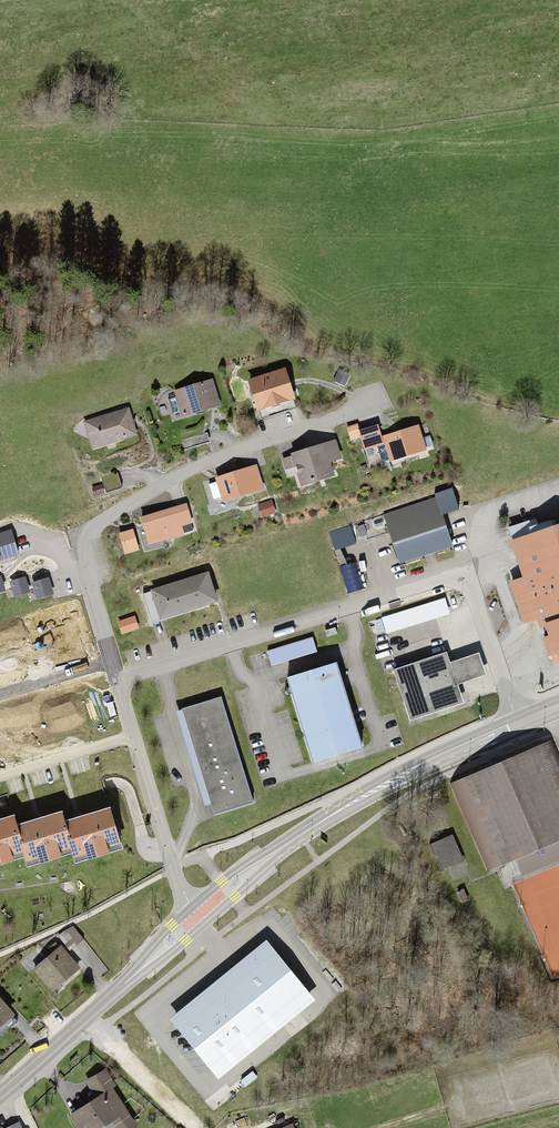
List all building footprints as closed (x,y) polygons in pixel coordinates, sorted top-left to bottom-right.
[(287,371),(248,382),(257,413),(297,401),(287,371)] [(213,380),(173,392),(182,420),(222,408),(213,380)] [(131,409),(83,424),(91,452),(139,438),(131,409)] [(379,428),(358,434),(364,454),(385,448),(382,439),(379,428)] [(420,428),(382,439),(385,448),(390,464),(428,453),(420,428)] [(337,442),(291,456),(302,491),(336,481),(331,466),(343,463),(337,442)] [(260,466),(216,479),(223,504),(267,490),(260,466)] [(452,550),(436,500),(383,518),(399,567),(452,550)] [(189,505),(140,519),(149,548),(186,537),(184,529),(195,525),(189,505)] [(513,541),(525,579),(512,583),(524,621),(537,616),(550,655),(558,652),(558,526),(513,541)] [(12,552),(13,557),(26,552),(19,530),(7,533),(6,529),(0,531),(0,556),(12,552)] [(211,572),(148,590),(156,620),(220,602),(211,572)] [(30,592),(26,578),(10,583),(15,597),(30,592)] [(53,595),(49,580),(33,585),(37,599),(53,595)] [(443,601),(382,621),(387,636),(448,616),(443,601)] [(315,638),(268,652),(273,668),(319,654),(315,638)] [(444,654),(394,671),(410,720),(460,703),(454,684),(481,675),(475,656),(447,665),(444,654)] [(364,746),(340,665),(288,680),(313,761),(364,746)] [(255,804),(223,697),(176,711),(208,818),(255,804)] [(454,784),(489,867),(558,837),(558,762),(551,743),(454,784)] [(0,819),(0,860),(22,854),(25,862),(71,848),(73,856),(118,842),(108,806),(64,820),(61,810),(16,823),(13,815),(0,819)] [(453,836),(434,844),(446,871),(464,863),(453,836)] [(216,1069),(310,992),(267,939),(173,1016),(216,1069)] [(34,971),(51,990),(77,967),(60,948),(34,971)] [(12,1014),(0,1001),(0,1026),(12,1014)] [(68,1116),(76,1127),(106,1127),(113,1123),(116,1127),(132,1127),(136,1125),(111,1087),(104,1073),(86,1084),(96,1097),(68,1116)]
